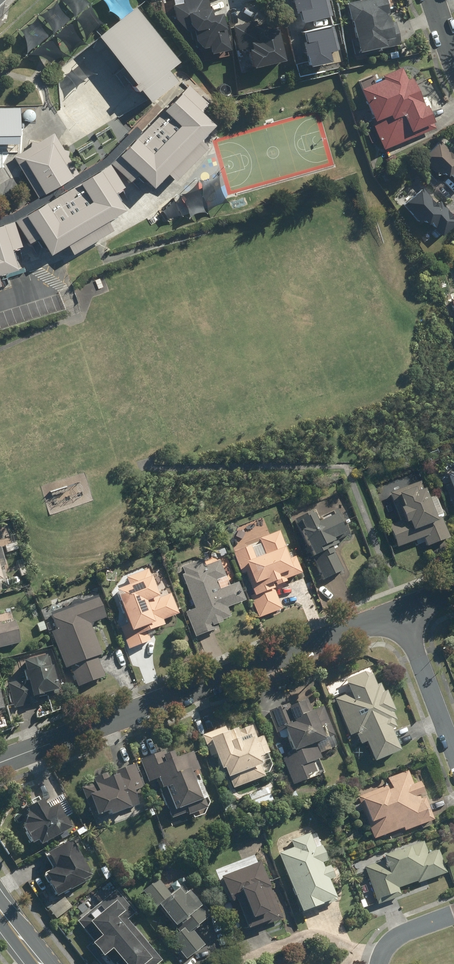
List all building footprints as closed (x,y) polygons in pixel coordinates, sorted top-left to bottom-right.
[(117,19),(136,5),(132,0),(102,0),(117,19)] [(184,1),(174,3),(180,33),(193,30),(197,48),(210,46),(212,54),(231,49),(222,10),(212,12),(209,0),(184,0),(184,1)] [(346,1),(355,55),(364,54),(363,50),(388,46),(386,38),(395,37),(391,15),(389,15),(387,0),(351,0),(346,1)] [(180,61),(136,6),(98,35),(149,99),(176,78),(168,70),(180,61)] [(257,19),(231,25),(237,50),(249,47),(254,67),(286,59),(279,27),(267,30),(265,23),(258,24),(257,19)] [(344,62),(340,50),(322,56),(326,68),(344,62)] [(385,80),(363,88),(374,118),(371,119),(382,149),(416,137),(413,131),(435,123),(428,102),(424,104),(410,67),(384,76),(385,80)] [(136,135),(114,161),(155,196),(214,127),(176,94),(156,117),(171,130),(153,150),(136,135)] [(440,139),(422,157),(439,175),(442,172),(447,177),(449,174),(453,179),(453,153),(453,154),(440,139)] [(14,162),(33,195),(71,174),(51,140),(14,162)] [(49,201),(18,217),(46,270),(138,223),(111,170),(81,185),(95,211),(62,228),(49,201)] [(404,204),(424,227),(432,220),(444,234),(453,225),(453,215),(440,199),(436,203),(422,188),(404,204)] [(7,230),(0,232),(0,288),(19,284),(7,230)] [(434,468),(452,509),(453,508),(453,460),(434,468)] [(437,517),(420,473),(376,491),(399,549),(425,539),(428,547),(450,539),(441,515),(437,517)] [(314,511),(294,520),(324,581),(344,572),(333,548),(339,545),(337,540),(350,534),(341,514),(320,524),(314,511)] [(235,551),(241,574),(248,572),(255,593),(249,595),(259,618),(281,611),(273,585),(301,575),(295,556),(289,558),(279,532),(235,551)] [(202,560),(180,567),(192,610),(187,612),(194,638),(219,630),(217,623),(231,619),(227,607),(245,601),(239,583),(220,589),(217,580),(225,578),(221,562),(204,567),(202,560)] [(179,616),(163,569),(153,572),(151,566),(126,575),(130,587),(114,592),(122,615),(117,617),(128,649),(152,641),(148,631),(165,625),(164,622),(179,616)] [(90,625),(106,618),(95,590),(48,608),(56,629),(52,631),(67,669),(71,668),(79,687),(106,677),(98,656),(102,655),(90,625)] [(20,643),(14,619),(0,622),(0,648),(20,643)] [(46,656),(22,662),(27,680),(7,685),(14,710),(37,704),(36,697),(60,691),(53,667),(49,668),(46,656)] [(371,670),(328,687),(349,740),(358,737),(361,746),(367,743),(374,761),(400,750),(392,729),(397,727),(394,721),(397,719),(394,712),(396,712),(388,691),(384,692),(380,683),(377,685),(371,670)] [(306,698),(268,712),(278,740),(287,736),(293,753),(282,757),(291,784),(322,773),(318,760),(322,759),(320,754),(338,748),(324,707),(311,712),(306,698)] [(262,735),(257,738),(255,733),(258,731),(254,723),(239,729),(238,727),(228,731),(225,725),(201,735),(211,756),(215,754),(228,784),(237,780),(239,787),(266,775),(259,757),(270,753),(262,735)] [(159,787),(170,817),(179,814),(177,808),(200,800),(190,772),(199,769),(192,750),(176,756),(173,749),(139,761),(147,782),(158,778),(161,786),(159,787)] [(96,781),(81,787),(93,816),(107,810),(110,817),(141,804),(135,790),(144,787),(134,762),(112,772),(113,775),(108,777),(105,770),(93,775),(96,781)] [(405,831),(433,818),(423,794),(425,794),(419,781),(414,783),(408,770),(387,779),(389,785),(357,799),(375,840),(404,827),(405,831)] [(25,808),(27,811),(22,814),(24,818),(19,821),(32,843),(37,840),(40,845),(71,828),(57,803),(47,808),(42,798),(25,808)] [(336,900),(328,880),(335,877),(320,838),(313,841),(307,827),(274,840),(303,913),(336,900)] [(92,877),(71,838),(47,851),(56,867),(45,873),(57,896),(92,877)] [(379,904),(402,895),(399,887),(416,880),(417,884),(448,872),(439,849),(429,854),(423,838),(363,862),(379,904)] [(263,861),(221,875),(241,934),(251,931),(250,928),(282,917),(263,861)] [(158,878),(143,891),(157,908),(159,906),(179,930),(169,938),(186,958),(203,944),(192,930),(209,916),(181,884),(170,893),(158,878)] [(111,948),(116,954),(109,960),(113,963),(156,963),(162,960),(128,919),(135,913),(114,888),(76,921),(93,942),(92,942),(103,955),(111,948)]
